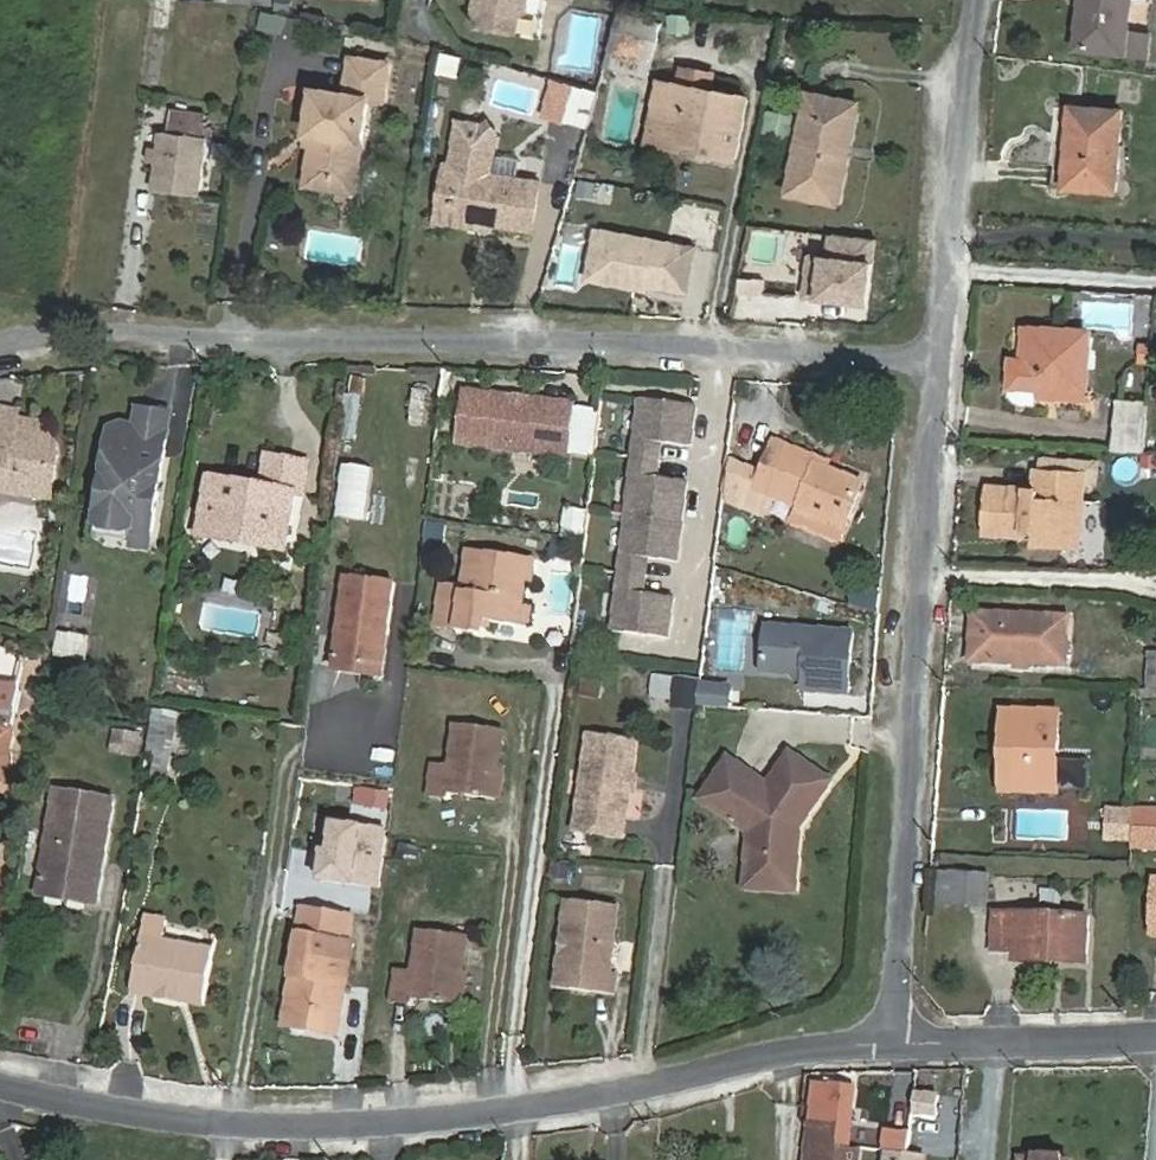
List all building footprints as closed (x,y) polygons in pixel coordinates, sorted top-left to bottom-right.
[(475,16),(471,19),(481,31),(484,28),(517,32),(519,16),(527,12),(529,0),(477,0),(475,16)] [(1080,50),(1131,55),(1137,0),(1085,0),(1080,50)] [(294,17),(278,14),(274,30),(290,33),(294,17)] [(626,54),(653,61),(663,23),(626,14),(612,65),(622,67),(626,54)] [(338,172),(358,175),(370,100),(383,102),(390,64),(352,59),(346,94),(316,90),(308,135),(312,136),(306,185),(335,189),(338,172)] [(561,81),(551,115),(570,120),(580,86),(561,81)] [(651,132),(709,143),(707,153),(738,159),(749,98),(660,82),(651,132)] [(860,103),(810,93),(790,193),(841,204),(860,103)] [(1119,189),(1127,109),(1076,105),(1069,185),(1119,189)] [(199,196),(206,137),(204,137),(206,115),(172,110),(169,133),(162,132),(155,190),(199,196)] [(770,113),(766,136),(791,140),(795,117),(770,113)] [(452,171),(459,172),(453,217),(491,224),(532,231),(541,182),(491,174),(493,157),(487,156),(491,135),(484,125),(461,121),(453,166),(452,171)] [(452,171),(453,166),(446,165),(438,221),(490,230),(491,224),(453,217),(459,172),(452,171)] [(597,229),(588,279),(605,282),(614,232),(597,229)] [(695,247),(614,232),(605,282),(646,289),(647,285),(687,292),(695,247)] [(870,304),(876,239),(831,236),(829,259),(810,258),(807,299),(870,304)] [(1031,329),(1027,388),(1055,390),(1087,392),(1091,333),(1031,329)] [(1027,388),(1026,403),(1054,404),(1055,390),(1027,388)] [(574,405),(466,392),(460,442),(568,455),(574,405)] [(699,406),(644,399),(617,632),(672,638),(677,597),(649,593),(653,558),(681,561),(690,482),(662,479),(666,443),(694,447),(699,406)] [(5,482),(20,484),(23,464),(57,468),(59,450),(56,449),(57,441),(50,431),(42,430),(44,419),(18,415),(19,407),(0,405),(0,484),(5,482)] [(1146,451),(1149,409),(1114,407),(1112,450),(1146,451)] [(138,427),(137,435),(166,439),(170,416),(140,411),(138,427)] [(153,531),(166,439),(137,435),(138,427),(120,424),(110,428),(105,464),(110,464),(109,471),(103,475),(96,523),(104,529),(124,532),(133,528),(153,531)] [(768,515),(775,497),(847,526),(865,483),(818,464),(820,458),(776,441),(763,473),(730,460),(725,498),(768,515)] [(264,534),(263,545),(286,549),(295,492),(304,494),(309,463),(268,456),(263,486),(222,479),(214,526),(264,534)] [(0,484),(0,486),(53,493),(57,468),(23,464),(20,484),(5,482),(0,484)] [(988,491),(985,531),(1033,532),(1045,533),(1079,534),(1082,475),(1037,473),(1036,492),(988,491)] [(153,531),(133,528),(131,546),(150,549),(153,531)] [(1079,546),(1079,534),(1045,533),(1045,546),(1079,546)] [(573,541),(554,540),(554,555),(573,556),(573,541)] [(528,575),(533,575),(535,558),(469,549),(465,585),(443,583),(437,627),(485,632),(487,621),(520,625),(528,575)] [(372,674),(377,630),(389,631),(395,584),(348,578),(337,670),(372,674)] [(979,611),(978,637),(1071,639),(1072,615),(979,611)] [(849,692),(854,632),(767,625),(763,670),(805,674),(804,688),(849,692)] [(95,641),(63,636),(60,656),(92,661),(95,641)] [(1071,639),(978,637),(977,658),(1070,662),(1071,639)] [(677,676),(656,673),(653,696),(674,699),(677,676)] [(703,679),(677,676),(674,699),(673,707),(700,710),(700,706),(702,686),(703,679)] [(15,712),(19,683),(0,680),(0,709),(15,712)] [(730,708),(731,688),(702,686),(700,706),(730,708)] [(151,734),(176,737),(179,713),(154,710),(151,734)] [(1012,764),(1006,764),(1005,790),(1058,794),(1063,715),(1009,711),(1007,735),(1014,736),(1012,764)] [(4,779),(13,718),(0,716),(0,778),(4,779)] [(430,796),(449,798),(450,793),(496,799),(504,729),(457,723),(451,764),(434,763),(430,796)] [(113,731),(113,753),(139,754),(139,731),(113,731)] [(176,737),(151,734),(148,753),(156,755),(153,779),(168,781),(176,737)] [(1007,735),(1006,764),(1012,764),(1014,736),(1007,735)] [(593,738),(580,831),(626,838),(638,744),(593,738)] [(829,781),(791,756),(770,786),(730,761),(704,799),(752,831),(750,886),(795,889),(799,827),(829,781)] [(113,799),(57,790),(40,894),(97,903),(113,799)] [(1137,828),(1138,812),(1114,811),(1113,845),(1136,846),(1137,828)] [(1138,812),(1137,828),(1155,829),(1155,812),(1138,812)] [(1137,828),(1136,846),(1155,846),(1155,829),(1137,828)] [(569,864),(553,862),(551,878),(568,879),(569,864)] [(972,899),(973,873),(941,873),(941,899),(972,899)] [(618,905),(568,899),(558,986),(615,994),(617,973),(611,972),(618,905)] [(293,1004),(317,1008),(316,1011),(326,1012),(328,998),(344,1000),(353,943),(337,940),(340,915),(304,909),(294,974),(298,974),(293,1004)] [(1061,949),(1091,948),(1091,912),(996,912),(996,949),(1018,949),(1019,958),(1062,958),(1061,949)] [(188,988),(186,1000),(204,1003),(213,950),(164,941),(167,920),(146,917),(133,990),(153,993),(155,982),(188,988)] [(467,935),(420,929),(414,970),(398,968),(393,1001),(412,1005),(412,999),(459,1004),(467,935)] [(1091,958),(1091,948),(1061,949),(1062,958),(1091,958)] [(815,1082),(812,1120),(832,1121),(830,1142),(838,1143),(849,1144),(854,1085),(815,1082)] [(812,1120),(809,1159),(837,1159),(838,1143),(830,1142),(832,1121),(812,1120)] [(849,1144),(838,1143),(837,1159),(848,1159),(849,1144)] [(1035,1145),(1022,1144),(1021,1159),(1034,1159),(1035,1145)] [(1067,1146),(1036,1144),(1035,1145),(1034,1159),(1065,1159),(1067,1146)]
